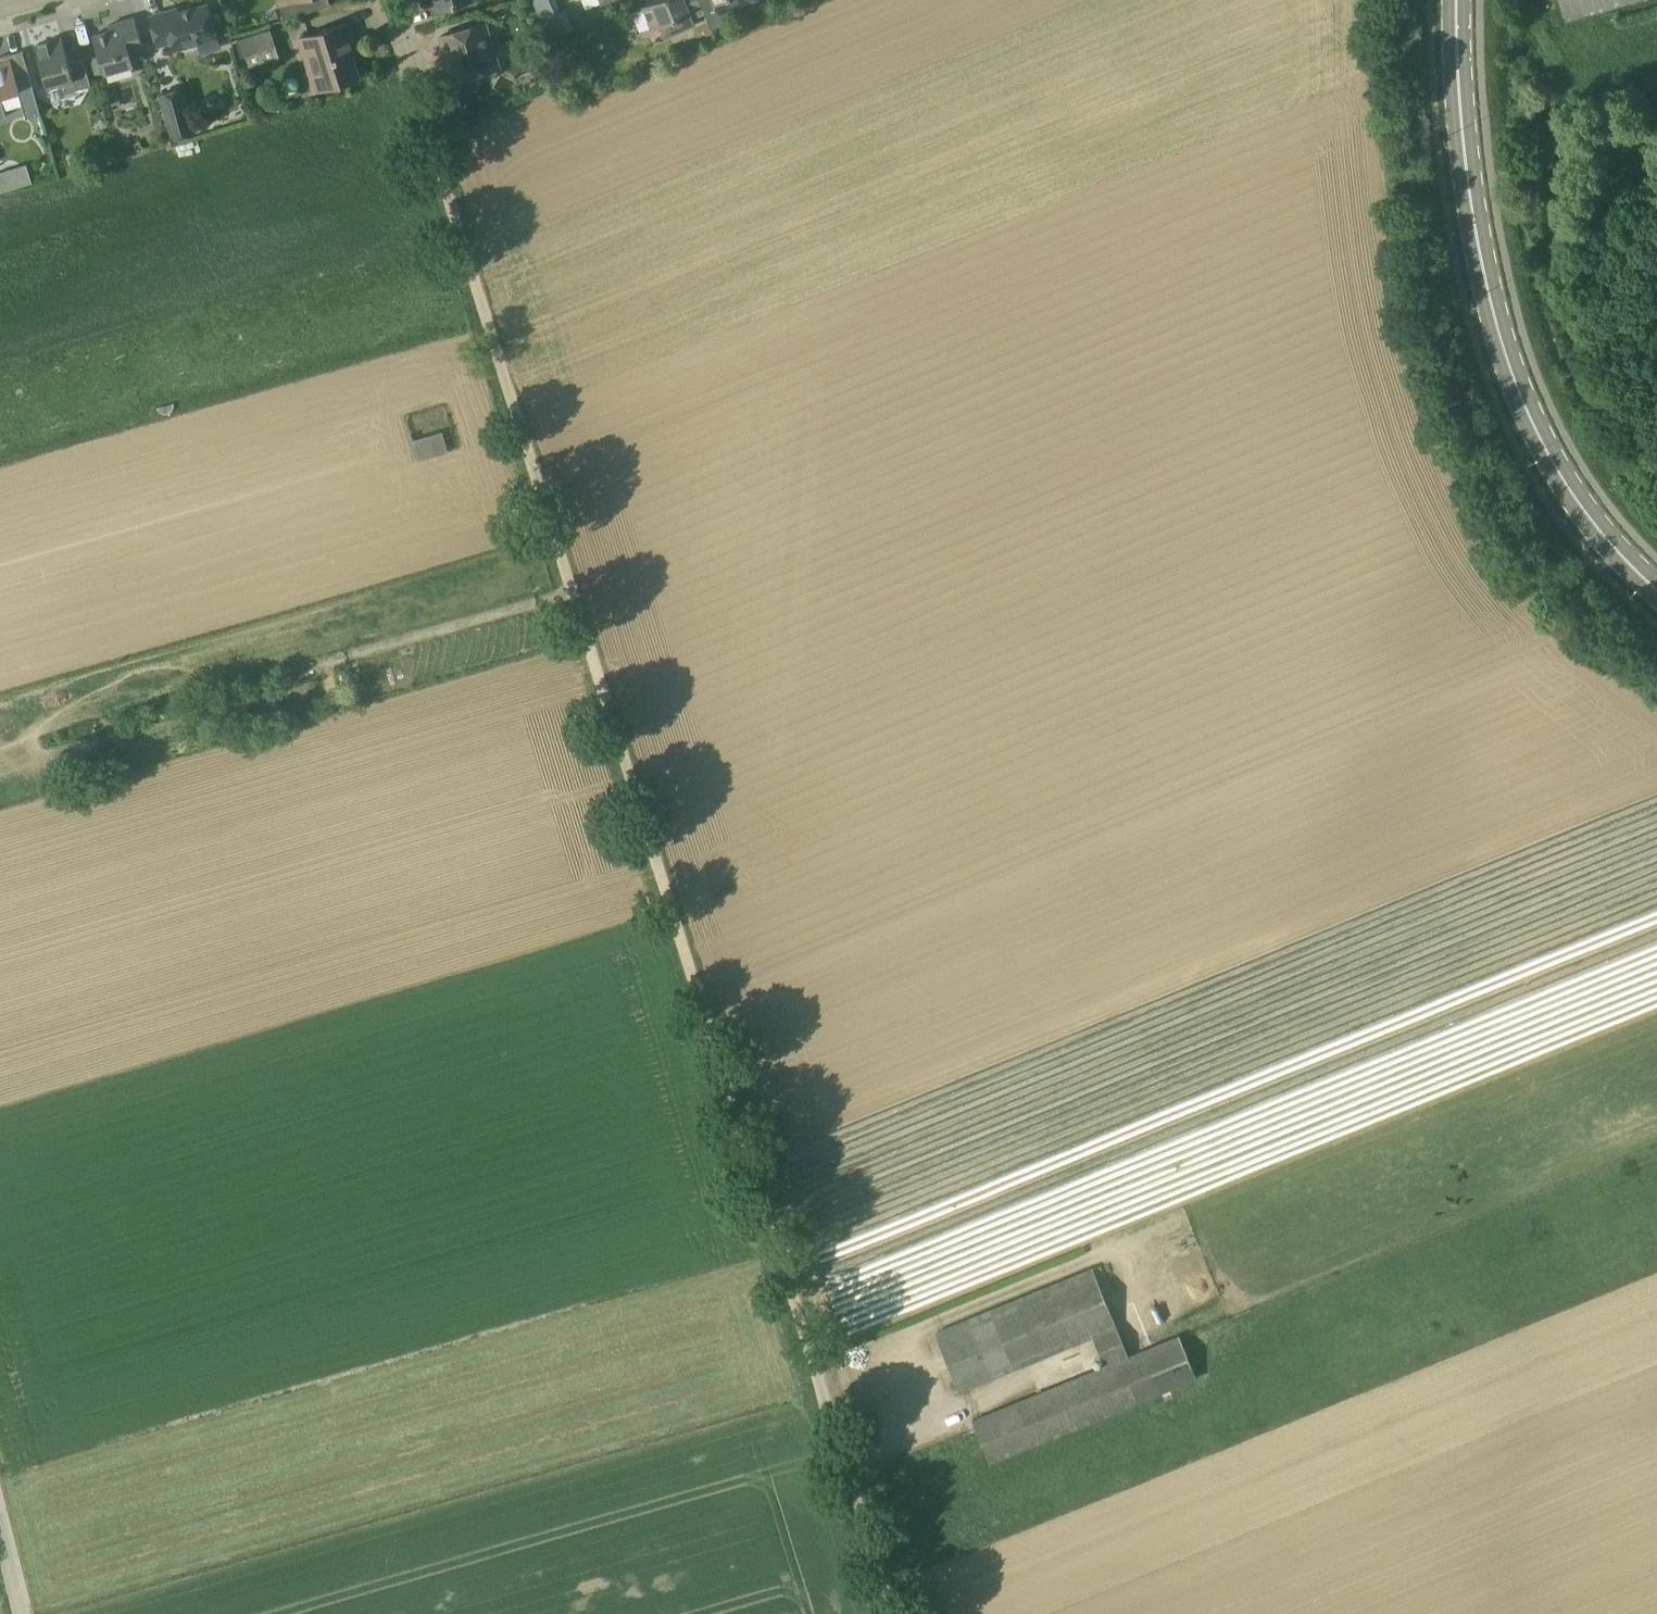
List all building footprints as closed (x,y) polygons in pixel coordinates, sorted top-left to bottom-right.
[(285,19),(330,4),(329,0),(278,0),(285,19)] [(466,0),(435,0),(438,9),(466,0)] [(559,10),(555,0),(547,0),(536,4),(541,17),(559,10)] [(705,13),(699,0),(653,0),(642,5),(652,27),(660,24),(665,37),(697,25),(694,18),(705,13)] [(705,13),(718,8),(720,15),(753,2),(752,0),(699,0),(705,13)] [(221,49),(214,25),(207,4),(171,15),(170,11),(149,17),(158,45),(170,41),(173,50),(198,43),(202,54),(221,49)] [(144,51),(140,38),(134,17),(114,23),(115,28),(93,34),(99,54),(91,56),(96,73),(104,70),(105,73),(134,65),(132,55),(144,51)] [(549,38),(570,30),(566,19),(544,27),(549,38)] [(454,82),(465,79),(470,77),(481,74),(502,67),(487,20),(441,35),(449,60),(447,61),(454,82)] [(312,92),(337,84),(358,77),(348,45),(354,43),(348,22),(298,38),(307,69),(305,70),(312,92)] [(245,54),(275,44),(270,28),(265,30),(240,38),(236,39),(241,55),(245,54)] [(91,85),(89,78),(83,58),(69,62),(62,37),(36,45),(48,88),(64,83),(67,92),(91,85)] [(40,113),(22,50),(8,54),(9,59),(0,62),(0,118),(6,116),(1,96),(19,91),(27,117),(40,113)] [(578,81),(585,89),(593,82),(585,74),(578,81)] [(196,133),(183,86),(157,93),(171,142),(196,133)] [(16,187),(11,169),(0,172),(0,189),(1,192),(16,187)] [(956,1323),(956,1324),(936,1332),(960,1389),(1092,1335),(1104,1366),(972,1420),(989,1461),(1009,1453),(1009,1454),(1197,1376),(1180,1336),(1129,1357),(1092,1267),(956,1323)]
